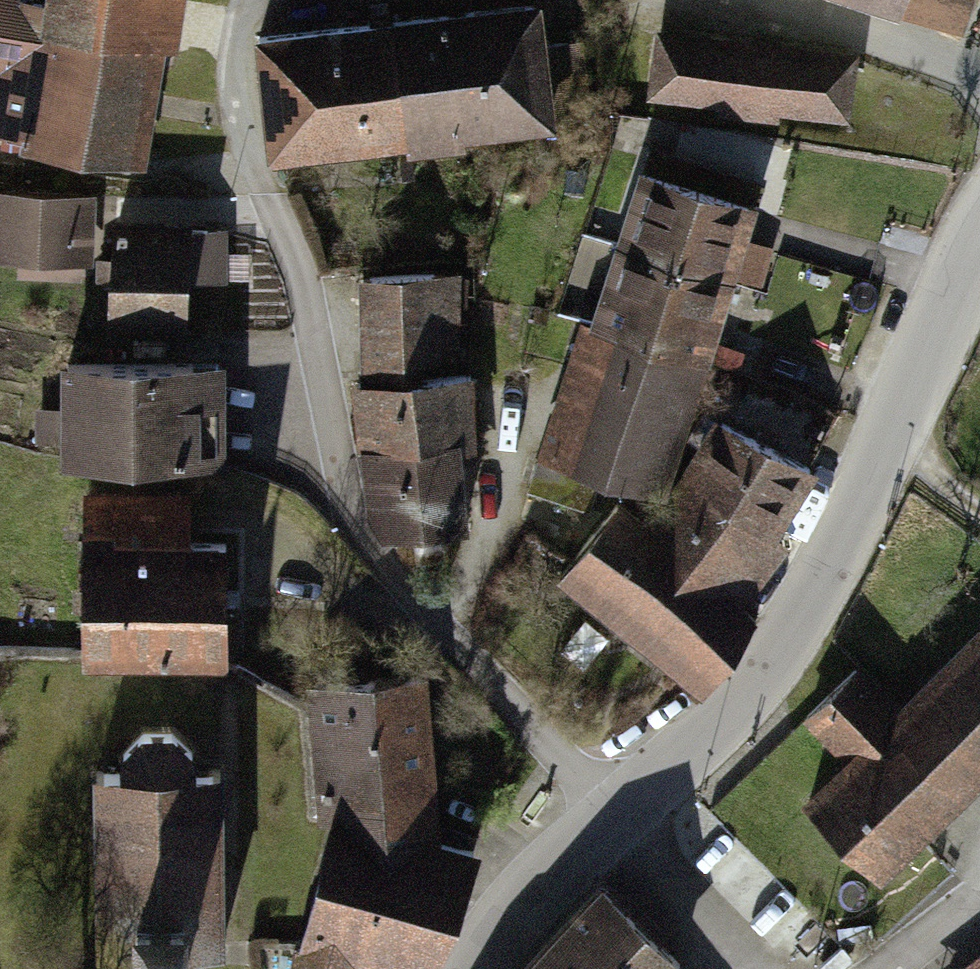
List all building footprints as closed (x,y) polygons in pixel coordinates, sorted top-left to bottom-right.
[(6,0),(0,0),(0,135),(40,141),(55,43),(60,13),(6,0)] [(201,0),(62,0),(60,13),(55,43),(172,61),(191,64),(201,0)] [(924,25),(932,0),(846,0),(924,25)] [(261,42),(274,166),(556,135),(543,11),(261,42)] [(652,75),(649,100),(848,123),(856,53),(657,30),(652,75)] [(37,156),(154,174),(172,61),(55,43),(40,141),(37,156)] [(720,354),(764,212),(649,176),(605,319),(720,354)] [(0,202),(0,268),(100,268),(98,205),(0,202)] [(202,233),(132,230),(128,339),(199,341),(202,233)] [(470,275),(366,280),(371,386),(475,381),(470,275)] [(605,319),(560,464),(675,500),(720,354),(605,319)] [(227,370),(73,374),(76,477),(230,473),(227,370)] [(475,381),(371,386),(377,513),(397,536),(483,532),(475,381)] [(786,540),(833,478),(748,413),(701,475),(786,540)] [(572,582),(712,689),(764,620),(751,609),(797,548),(786,540),(701,475),(658,532),(628,509),(572,582)] [(243,539),(106,542),(109,668),(246,665),(243,539)] [(897,884),(979,801),(979,638),(908,709),(864,665),(806,722),(853,769),(818,804),(897,884)] [(440,681),(324,688),(332,819),(448,812),(440,681)] [(116,768),(94,770),(100,959),(135,958),(160,957),(193,956),(230,955),(224,767),(206,768),(205,748),(175,723),(138,725),(115,751),(116,768)] [(474,860),(349,823),(312,949),(376,968),(379,968),(442,968),(474,860)] [(538,968),(700,968),(615,888),(538,968)] [(376,968),(312,949),(306,968),(376,968)]
